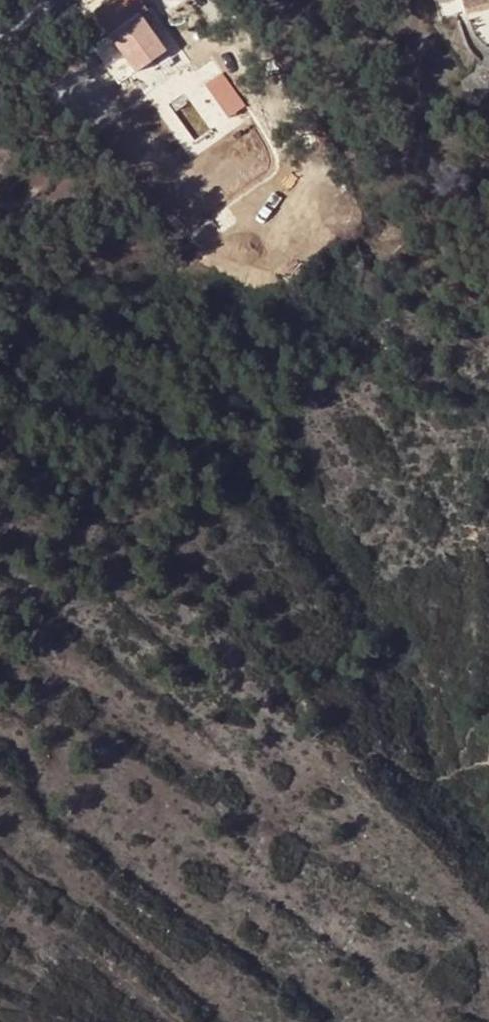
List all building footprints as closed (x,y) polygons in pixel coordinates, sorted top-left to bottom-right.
[(134,72),(164,51),(138,16),(143,12),(134,0),(118,0),(94,17),(134,72)] [(465,9),(488,1),(488,0),(462,0),(465,9)] [(488,8),(488,1),(465,9),(466,15),(488,8)]
